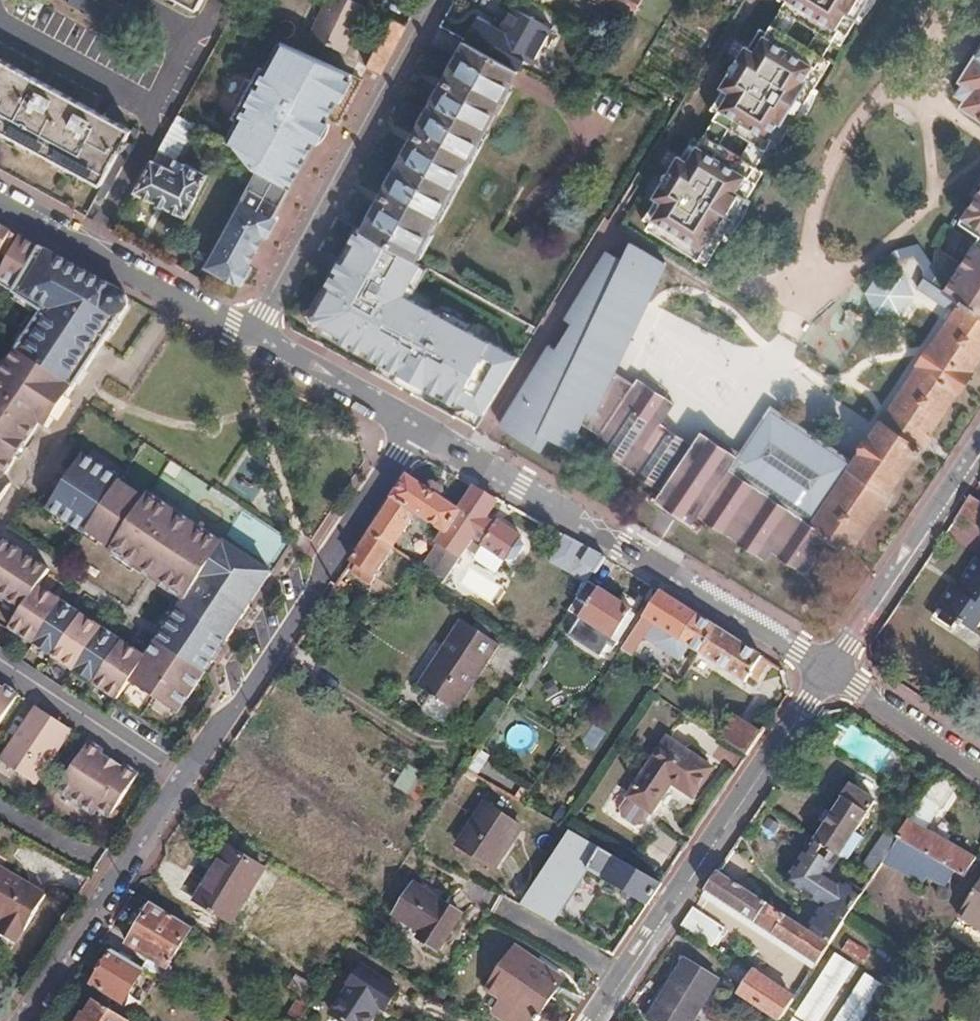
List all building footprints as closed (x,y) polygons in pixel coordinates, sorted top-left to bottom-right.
[(354,0),(323,0),(307,33),(342,50),(364,5),(354,0)] [(632,14),(640,0),(607,0),(632,14)] [(780,6),(795,15),(816,28),(832,38),(848,11),(855,15),(861,19),(863,14),(858,11),(865,0),(784,0),(780,6)] [(863,14),(872,0),(865,0),(858,11),(863,14)] [(485,50),(518,68),(523,71),(548,26),(510,5),(485,50)] [(795,15),(780,6),(769,24),(784,34),(795,15)] [(848,11),(832,38),(839,42),(855,15),(848,11)] [(404,25),(392,19),(390,22),(381,17),(372,33),(381,37),(365,66),(378,73),(404,25)] [(748,141),(764,150),(780,123),(787,127),(790,129),(793,126),(789,123),(811,87),(805,83),(821,57),(805,47),(784,34),(769,24),(753,50),(744,64),(735,59),(718,86),(727,92),(711,118),(726,128),(748,141)] [(832,38),(816,28),(805,47),(821,57),(832,38)] [(941,92),(979,120),(979,35),(941,92)] [(456,56),(509,84),(518,68),(485,50),(466,39),(456,56)] [(264,155),(296,173),(349,74),(280,42),(264,71),(260,69),(252,83),(244,80),(231,104),(239,107),(235,116),(238,119),(236,123),(264,155)] [(744,64),(753,50),(743,45),(735,59),(744,64)] [(428,106),(361,229),(413,258),(466,162),(509,84),(456,56),(428,106)] [(805,83),(811,87),(827,60),(821,57),(805,83)] [(59,163),(99,184),(119,147),(122,149),(127,141),(123,139),(128,129),(0,60),(0,131),(59,163)] [(789,123),(793,126),(795,127),(808,106),(817,90),(811,87),(789,123)] [(156,151),(175,161),(194,125),(176,115),(156,151)] [(701,135),(716,144),(726,128),(711,118),(701,135)] [(259,171),(290,186),(296,173),(264,155),(236,123),(229,134),(240,148),(243,152),(258,167),(259,171)] [(780,123),(764,150),(770,154),(787,127),(780,123)] [(642,231),(695,263),(712,236),(718,240),(722,243),(725,237),(721,235),(740,203),(745,206),(747,202),(743,199),(736,195),(754,167),(738,157),(716,144),(701,135),(684,163),(676,176),(667,170),(650,198),(659,204),(642,231)] [(738,157),(754,167),(764,150),(748,141),(738,157)] [(171,169),(175,161),(156,151),(151,160),(171,169)] [(676,176),(684,163),(675,157),(667,170),(676,176)] [(151,160),(134,192),(184,217),(207,175),(186,165),(185,165),(175,161),(171,169),(151,160)] [(736,195),(743,199),(760,170),(754,167),(736,195)] [(214,254),(208,266),(239,282),(290,186),(259,171),(248,190),(214,254)] [(964,214),(972,220),(968,227),(979,234),(979,191),(964,214)] [(721,235),(725,237),(728,238),(747,207),(745,206),(740,203),(721,235)] [(972,220),(964,214),(960,221),(968,227),(972,220)] [(417,260),(413,258),(351,224),(309,299),(310,305),(313,320),(315,326),(364,354),(395,371),(446,399),(450,391),(482,409),(511,357),(398,294),(417,260)] [(1,251),(5,252),(14,235),(0,227),(0,252),(1,251)] [(712,236),(695,263),(701,267),(718,240),(712,236)] [(74,389),(99,352),(128,308),(129,297),(81,271),(19,237),(2,270),(0,273),(0,283),(43,312),(18,351),(74,389)] [(944,291),(960,301),(979,314),(979,237),(944,291)] [(584,420),(614,368),(599,359),(638,292),(650,299),(670,265),(630,243),(620,261),(608,254),(568,322),(572,324),(556,351),(547,346),(501,423),(528,439),(534,429),(547,436),(564,446),(579,417),(584,420)] [(890,322),(923,298),(899,265),(866,289),(890,322)] [(599,359),(614,368),(650,299),(638,292),(599,359)] [(960,301),(931,345),(929,343),(916,362),(918,365),(855,458),(811,525),(726,467),(735,454),(700,430),(690,443),(657,421),(672,400),(636,375),(632,380),(599,431),(592,440),(661,487),(656,495),(690,519),(696,512),(766,559),(773,549),(805,572),(829,536),(847,549),(906,463),(955,390),(957,391),(969,372),(968,368),(979,350),(979,314),(960,301)] [(313,320),(310,305),(304,306),(307,320),(313,320)] [(2,479),(38,424),(47,429),(74,389),(18,351),(0,378),(0,478),(2,479)] [(395,371),(364,354),(361,359),(391,376),(395,371)] [(614,368),(584,420),(599,431),(632,380),(614,368)] [(769,402),(735,454),(726,467),(811,525),(855,458),(830,441),(800,422),(769,402)] [(534,429),(528,439),(541,447),(547,436),(534,429)] [(103,507),(119,484),(120,480),(84,455),(66,482),(48,508),(85,533),(87,531),(103,507)] [(415,513),(445,532),(460,511),(441,499),(445,492),(431,483),(426,489),(407,476),(392,498),(415,513)] [(9,484),(2,479),(0,478),(0,497),(9,484)] [(145,501),(119,484),(103,507),(87,531),(111,547),(111,551),(125,561),(162,507),(147,497),(145,501)] [(439,541),(460,554),(475,533),(484,539),(483,542),(507,559),(515,557),(523,545),(522,536),(498,520),(494,523),(486,516),(499,498),(476,486),(460,511),(445,532),(439,541)] [(958,513),(979,527),(979,501),(971,495),(958,513)] [(415,513),(392,498),(369,533),(392,547),(415,513)] [(185,598),(184,600),(231,632),(270,576),(225,545),(223,548),(162,507),(125,561),(161,585),(163,582),(185,598)] [(369,533),(351,561),(356,564),(374,575),(392,547),(369,533)] [(0,540),(0,602),(16,613),(9,625),(33,640),(54,653),(64,659),(87,623),(78,617),(57,602),(34,587),(45,570),(21,554),(0,540)] [(439,541),(422,566),(443,579),(460,554),(439,541)] [(596,572),(606,557),(591,549),(581,564),(596,572)] [(976,561),(956,592),(950,589),(932,616),(952,630),(957,622),(972,634),(979,623),(979,562),(976,561)] [(417,563),(406,578),(429,593),(436,582),(419,572),(422,566),(417,563)] [(374,575),(356,564),(351,572),(369,583),(374,575)] [(583,586),(558,570),(551,581),(576,598),(583,587),(583,586)] [(576,598),(568,609),(579,617),(571,629),(590,641),(598,629),(617,641),(634,616),(629,613),(631,609),(587,581),(583,586),(583,587),(576,598)] [(659,591),(642,617),(651,623),(660,629),(687,646),(697,653),(715,627),(659,591)] [(204,673),(231,632),(184,600),(156,639),(152,646),(200,679),(204,673)] [(431,693),(454,707),(498,641),(460,617),(416,683),(431,693)] [(651,623),(642,617),(621,648),(630,654),(651,623)] [(33,640),(9,625),(7,628),(30,644),(51,658),(70,670),(91,685),(114,700),(126,683),(150,699),(175,716),(200,679),(175,662),(152,646),(141,661),(119,645),(98,631),(87,623),(64,659),(54,653),(33,640)] [(715,627),(697,653),(744,682),(760,656),(715,627)] [(687,646),(660,629),(654,640),(655,646),(674,658),(680,657),(687,646)] [(662,673),(678,682),(682,676),(661,663),(657,670),(662,673)] [(0,685),(0,717),(15,695),(0,685)] [(553,710),(570,705),(566,692),(549,697),(553,710)] [(454,707),(431,693),(423,705),(446,719),(454,707)] [(33,707),(0,757),(0,763),(32,785),(68,731),(33,707)] [(706,733),(744,758),(761,733),(753,728),(721,709),(706,733)] [(105,820),(135,776),(121,767),(118,769),(99,756),(101,753),(86,743),(55,790),(66,799),(66,801),(89,818),(93,812),(105,820)] [(666,744),(629,800),(653,816),(673,787),(691,798),(708,772),(666,744)] [(416,796),(424,774),(406,768),(398,790),(416,796)] [(954,781),(941,772),(925,796),(937,804),(954,781)] [(816,841),(836,855),(839,857),(854,833),(870,809),(874,802),(848,784),(839,796),(843,799),(816,841)] [(489,809),(462,851),(497,874),(524,832),(489,809)] [(941,863),(958,874),(964,877),(966,879),(979,856),(979,853),(974,849),(969,856),(909,819),(898,836),(941,863)] [(860,873),(870,880),(889,851),(898,836),(889,828),(860,873)] [(552,855),(519,906),(545,920),(578,868),(610,885),(645,905),(659,884),(632,867),(567,831),(552,855)] [(854,833),(839,857),(838,859),(846,864),(863,839),(854,833)] [(936,871),(941,863),(898,836),(889,851),(931,878),(936,871)] [(803,860),(816,841),(811,838),(782,882),(800,894),(816,869),(803,860)] [(803,927),(828,944),(842,923),(862,892),(837,876),(836,877),(826,871),(836,855),(816,841),(803,860),(816,869),(800,894),(819,903),(803,927)] [(229,849),(197,901),(233,923),(265,870),(229,849)] [(958,874),(941,863),(936,871),(953,882),(958,874)] [(2,917),(0,920),(0,936),(14,944),(21,931),(24,932),(45,896),(0,868),(0,916),(2,917)] [(718,870),(704,892),(814,965),(828,944),(803,927),(718,870)] [(957,913),(979,929),(979,878),(957,913)] [(412,887),(393,916),(419,933),(416,939),(437,953),(458,917),(412,887)] [(142,968),(143,969),(164,981),(172,967),(168,964),(191,927),(152,903),(128,941),(149,955),(142,968)] [(692,909),(680,928),(708,945),(719,927),(692,909)] [(485,989),(499,999),(491,1012),(505,1020),(533,1020),(561,981),(513,948),(485,989)] [(142,968),(114,950),(92,984),(123,1003),(143,969),(142,968)] [(649,1020),(651,1020),(692,1020),(716,981),(684,961),(649,1020)] [(330,1016),(337,1020),(370,1020),(378,1010),(382,1013),(397,991),(362,968),(330,1016)] [(737,992),(779,1020),(793,999),(750,972),(737,992)] [(790,1020),(815,1020),(830,998),(813,986),(790,1020)] [(302,996),(289,1015),(299,1020),(301,1020),(313,1002),(302,996)] [(95,1000),(85,1016),(82,1016),(79,1020),(129,1020),(95,1000)] [(836,1020),(862,1020),(863,1020),(845,1008),(836,1020)]
